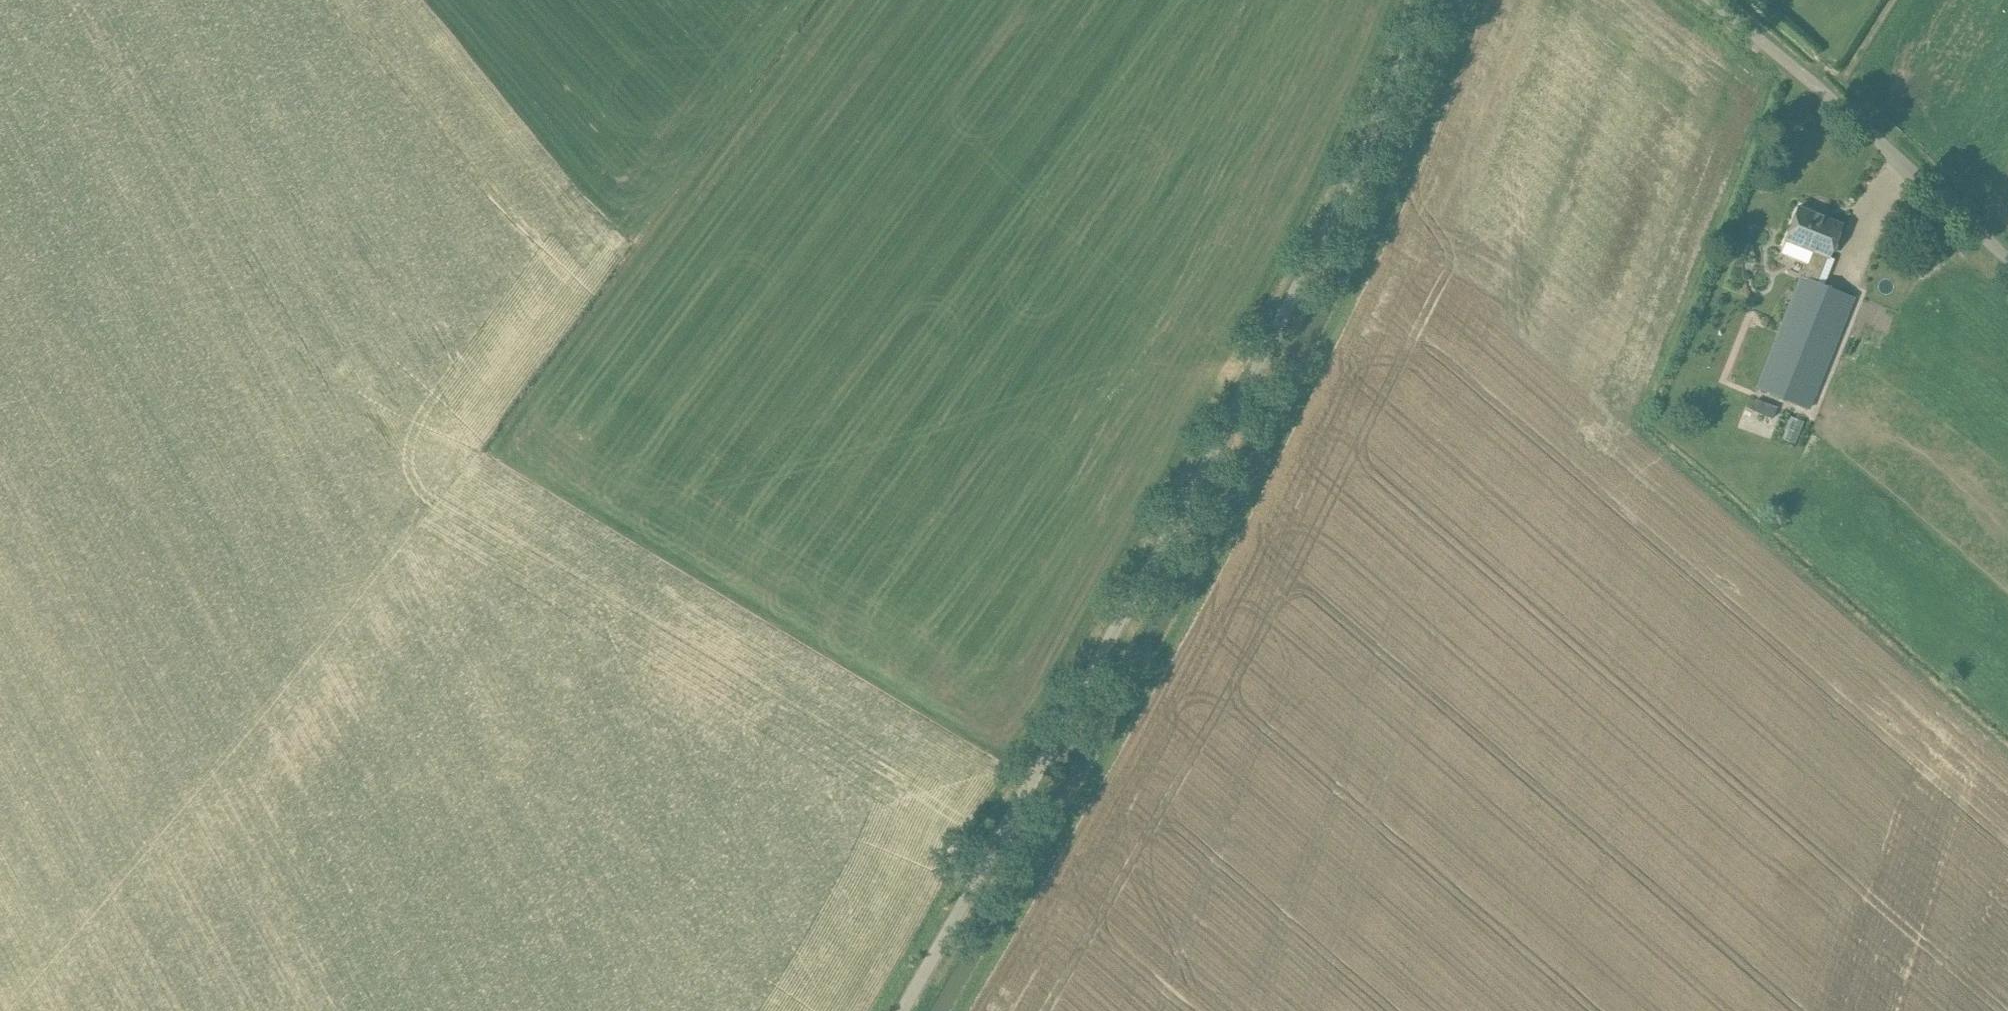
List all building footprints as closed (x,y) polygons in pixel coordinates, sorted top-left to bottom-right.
[(1841,225),(1798,208),(1785,240),(1786,240),(1781,253),(1809,264),(1803,277),(1802,277),(1757,389),(1808,409),(1853,297),(1817,283),(1827,257),(1828,257),(1841,225)] [(1757,399),(1753,410),(1772,418),(1777,407),(1757,399)]
